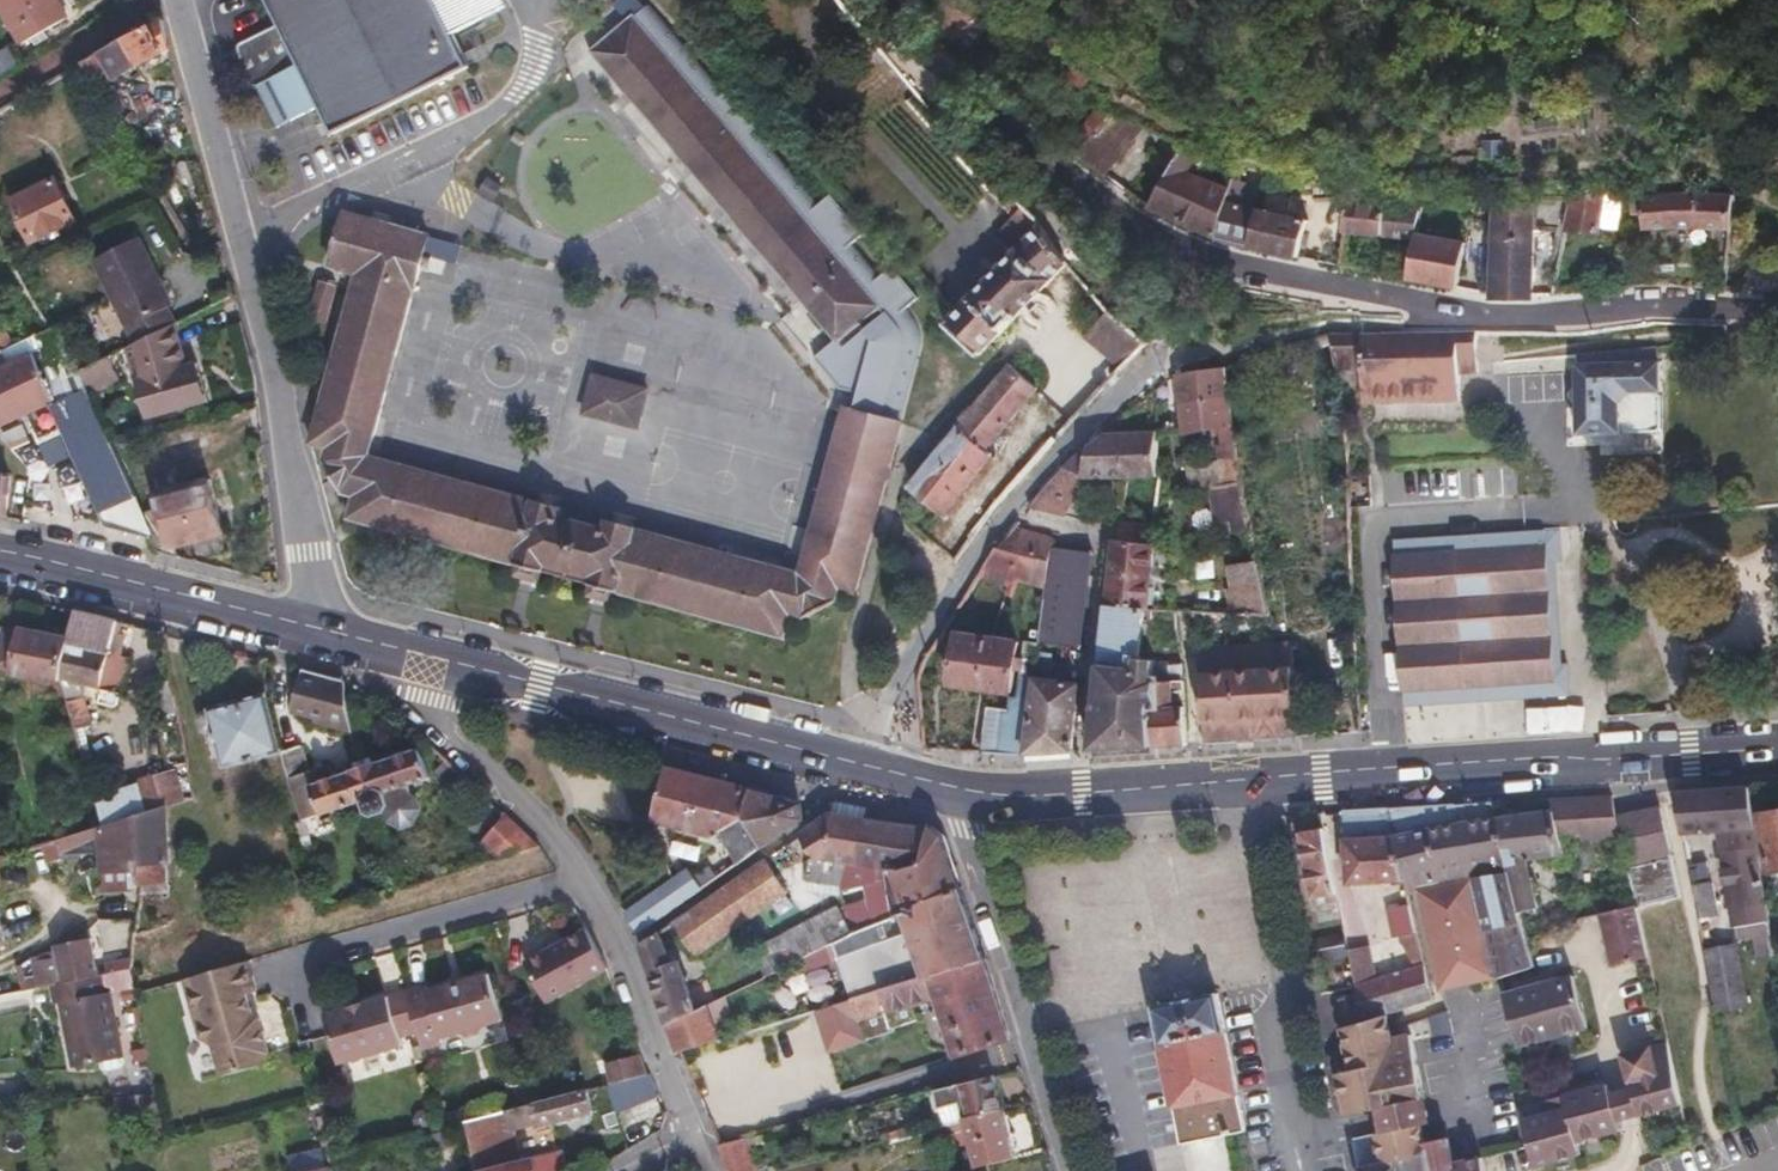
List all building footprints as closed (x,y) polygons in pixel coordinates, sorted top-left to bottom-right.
[(22,50),(65,25),(51,0),(0,0),(0,11),(22,50)] [(279,135),(309,121),(322,148),(457,80),(441,46),(486,23),(475,0),(248,0),(267,37),(228,57),(225,64),(243,98),(246,100),(252,99),(259,96),(279,135)] [(584,56),(832,348),(875,310),(628,20),(584,56)] [(79,71),(94,96),(168,54),(160,25),(79,71)] [(1076,160),(1104,180),(1142,126),(1115,104),(1076,160)] [(1183,145),(1149,211),(1178,224),(1203,175),(1189,172),(1199,147),(1183,145)] [(127,147),(120,150),(126,158),(132,155),(127,147)] [(1224,180),(1203,175),(1178,224),(1215,241),(1231,190),(1242,153),(1233,151),(1224,180)] [(6,208),(24,249),(67,230),(50,188),(6,208)] [(1246,194),(1231,190),(1215,241),(1250,252),(1260,216),(1241,211),(1246,194)] [(1567,207),(1563,236),(1596,241),(1603,197),(1570,192),(1567,207)] [(1729,234),(1730,201),(1676,199),(1632,202),(1633,213),(1640,212),(1642,235),(1679,232),(1729,234)] [(1466,206),(1418,212),(1414,240),(1407,286),(1458,296),(1463,267),(1466,206)] [(1563,236),(1567,207),(1530,209),(1530,233),(1548,235),(1563,236)] [(1418,212),(1344,208),(1342,236),(1414,240),(1418,212)] [(1530,233),(1530,209),(1489,211),(1491,306),(1531,307),(1530,233)] [(1306,227),(1260,216),(1250,252),(1297,262),(1306,227)] [(327,271),(354,278),(308,448),(324,453),(320,468),(337,499),(352,503),(346,525),(781,643),(788,621),(802,625),(831,606),(835,593),(851,597),(898,429),(840,413),(794,576),(605,524),(602,533),(555,521),(558,511),(368,460),(427,240),(342,217),(327,271)] [(987,349),(1062,268),(1036,230),(943,328),(977,360),(987,349)] [(1563,236),(1548,235),(1545,254),(1560,256),(1563,236)] [(135,354),(175,332),(165,316),(170,313),(133,249),(90,273),(135,354)] [(1570,257),(1560,256),(1557,273),(1566,274),(1570,257)] [(320,286),(313,311),(326,315),(332,290),(320,286)] [(1143,342),(1104,311),(1083,338),(1120,366),(1143,342)] [(135,354),(128,358),(150,424),(211,404),(203,379),(191,382),(188,371),(175,332),(135,354)] [(1,439),(57,412),(104,525),(90,522),(86,540),(158,556),(140,517),(96,417),(98,416),(92,404),(83,383),(60,336),(53,338),(41,344),(52,369),(42,373),(38,364),(0,383),(0,437),(1,439)] [(1332,340),(1336,373),(1361,372),(1363,398),(1458,394),(1456,367),(1475,367),(1475,338),(1339,339),(1332,340)] [(1660,356),(1576,359),(1579,440),(1621,438),(1621,412),(1630,399),(1662,399),(1660,356)] [(200,367),(188,371),(191,382),(203,379),(200,367)] [(1228,397),(1224,367),(1177,373),(1181,403),(1228,397)] [(120,389),(110,369),(83,383),(92,404),(120,389)] [(984,454),(1035,394),(1009,370),(958,429),(962,433),(910,494),(940,520),(991,460),(984,454)] [(587,379),(577,415),(630,430),(640,394),(587,379)] [(1181,403),(1184,435),(1220,431),(1224,459),(1235,457),(1232,433),(1228,397),(1181,403)] [(1621,412),(1621,438),(1642,438),(1663,437),(1662,399),(1630,399),(1621,412)] [(1033,504),(1029,508),(1065,515),(1084,477),(1128,479),(1131,433),(1101,432),(1085,444),(1082,455),(1074,454),(1033,504)] [(1131,433),(1128,479),(1156,480),(1158,434),(1131,433)] [(1224,459),(1219,459),(1222,485),(1238,483),(1235,457),(1224,459)] [(159,512),(143,516),(140,517),(158,556),(177,561),(174,549),(196,545),(199,558),(221,553),(218,539),(223,538),(209,486),(156,500),(159,512)] [(1159,529),(1119,525),(1117,543),(1157,547),(1157,540),(1159,529)] [(996,550),(1016,555),(1047,563),(1050,549),(1053,537),(1022,528),(996,550)] [(1537,535),(1545,687),(1554,687),(1553,670),(1546,568),(1560,566),(1559,533),(1537,535)] [(1545,687),(1537,535),(1393,544),(1402,696),(1545,687)] [(1117,543),(1108,610),(1149,614),(1157,547),(1117,543)] [(980,571),(1009,578),(1016,555),(996,550),(994,549),(980,571)] [(1043,586),(1036,646),(1081,651),(1091,551),(1050,549),(1047,563),(1043,586)] [(1043,586),(1047,563),(1016,555),(1009,578),(1016,580),(1043,586)] [(1261,609),(1256,562),(1227,565),(1232,612),(1261,609)] [(1009,578),(1003,598),(1010,600),(1016,580),(1009,578)] [(1144,656),(1149,614),(1108,610),(1089,754),(1141,751),(1152,751),(1152,711),(1163,712),(1165,684),(1158,683),(1162,659),(1144,656)] [(70,646),(62,685),(124,697),(132,662),(111,658),(119,627),(77,616),(70,646)] [(950,682),(981,687),(989,637),(958,632),(950,682)] [(989,637),(981,687),(1011,691),(1018,641),(993,637),(989,637)] [(61,687),(62,685),(70,646),(23,640),(15,679),(61,687)] [(1036,646),(1033,678),(1077,684),(1081,651),(1036,646)] [(1290,649),(1199,653),(1204,747),(1238,745),(1297,742),(1290,649)] [(1567,670),(1553,670),(1554,687),(1545,687),(1546,702),(1569,701),(1567,670)] [(350,735),(346,686),(303,675),(291,714),(316,720),(315,724),(350,735)] [(984,706),(979,750),(1023,756),(1033,678),(1018,676),(1015,701),(1008,700),(1007,709),(984,706)] [(1033,678),(1023,756),(1046,753),(1069,753),(1077,684),(1033,678)] [(1187,748),(1182,683),(1165,684),(1163,712),(1152,711),(1152,751),(1187,748)] [(1404,711),(1546,702),(1545,687),(1402,696),(1404,711)] [(280,758),(264,699),(206,710),(221,769),(280,758)] [(67,708),(75,734),(88,730),(80,703),(67,708)] [(301,753),(280,758),(299,826),(360,806),(364,805),(354,774),(330,782),(327,771),(307,776),(301,753)] [(416,756),(354,774),(364,805),(360,806),(365,822),(376,818),(381,832),(392,836),(407,833),(414,819),(410,807),(407,808),(402,793),(425,786),(416,756)] [(663,774),(650,825),(713,841),(717,838),(743,825),(738,814),(744,795),(663,774)] [(103,798),(94,801),(101,825),(103,831),(131,823),(163,813),(155,782),(134,788),(136,795),(105,805),(103,798)] [(1722,837),(1734,935),(1770,930),(1766,902),(1751,793),(1675,798),(1683,840),(1722,837)] [(758,853),(802,823),(800,810),(744,795),(738,814),(743,825),(758,853)] [(1552,817),(1498,825),(1523,918),(1540,914),(1528,864),(1563,858),(1560,843),(1581,839),(1583,850),(1622,844),(1617,822),(1612,801),(1550,805),(1552,817)] [(1523,918),(1498,825),(1496,816),(1494,808),(1391,814),(1407,886),(1410,903),(1420,901),(1444,999),(1538,975),(1523,918)] [(1663,812),(1617,822),(1622,844),(1636,910),(1637,914),(1683,904),(1663,812)] [(129,872),(128,888),(161,889),(163,813),(131,823),(129,872)] [(1349,889),(1407,886),(1391,814),(1343,817),(1349,889)] [(958,894),(942,845),(931,834),(829,818),(796,840),(812,862),(815,874),(812,890),(821,900),(836,901),(834,909),(858,899),(866,917),(845,927),(853,944),(900,921),(958,894)] [(1762,822),(1765,844),(1761,849),(1763,858),(1768,860),(1771,877),(1777,876),(1777,820),(1762,822)] [(536,852),(505,822),(484,844),(502,863),(536,852)] [(97,833),(96,850),(95,870),(129,872),(131,823),(103,831),(97,833)] [(91,828),(93,834),(97,833),(103,831),(101,825),(91,828)] [(743,825),(717,838),(734,871),(758,853),(743,825)] [(93,834),(39,850),(43,865),(58,863),(61,857),(96,850),(97,833),(93,834)] [(1337,905),(1323,834),(1301,839),(1314,905),(1326,902),(1327,907),(1337,905)] [(762,864),(736,882),(687,916),(668,929),(692,963),(782,897),(762,864)] [(670,888),(633,913),(644,934),(699,895),(687,876),(670,888)] [(900,921),(906,939),(921,985),(981,966),(958,894),(900,921)] [(1766,902),(1770,930),(1771,939),(1777,938),(1777,901),(1766,902)] [(1636,910),(1602,919),(1615,970),(1648,963),(1637,914),(1636,910)] [(9,946),(0,916),(0,948),(9,946)] [(1419,945),(1414,921),(1398,925),(1404,949),(1419,945)] [(778,966),(782,977),(849,946),(836,924),(783,948),(789,961),(778,966)] [(1734,935),(1703,941),(1712,991),(1744,985),(1734,935)] [(665,965),(656,938),(637,952),(665,1032),(691,1019),(671,962),(665,965)] [(605,979),(584,939),(523,972),(545,1012),(605,979)] [(837,972),(847,1007),(921,985),(906,939),(837,972)] [(1312,949),(1315,967),(1349,960),(1348,957),(1345,942),(1312,949)] [(31,984),(23,985),(25,998),(52,992),(93,984),(86,946),(51,952),(52,958),(41,960),(42,969),(29,971),(31,984)] [(1775,963),(1772,948),(1758,950),(1760,965),(1775,963)] [(1368,953),(1348,957),(1349,960),(1355,992),(1375,987),(1368,953)] [(830,1013),(841,1051),(862,1045),(857,1025),(932,1003),(950,1064),(1008,1046),(981,966),(921,985),(847,1007),(830,1013)] [(100,972),(102,983),(129,978),(128,968),(100,972)] [(247,968),(239,970),(249,1003),(256,1001),(247,968)] [(239,970),(189,984),(205,1043),(217,1052),(225,1080),(266,1072),(265,1066),(271,1059),(262,1027),(253,1020),(249,1003),(239,970)] [(1426,974),(1375,987),(1355,992),(1363,1027),(1387,1022),(1434,1010),(1432,1001),(1426,974)] [(1593,977),(1506,1001),(1519,1053),(1606,1028),(1593,977)] [(427,992),(405,998),(417,1039),(422,1056),(443,1050),(442,1043),(461,1039),(468,1044),(479,1041),(485,1032),(503,1028),(490,980),(428,997),(427,992)] [(93,984),(52,992),(55,1012),(61,1011),(72,1075),(123,1066),(111,1001),(104,1002),(101,983),(93,984)] [(25,998),(23,985),(15,986),(17,999),(25,998)] [(417,1039),(405,998),(327,1018),(340,1067),(402,1051),(400,1043),(417,1039)] [(1155,1014),(1182,1152),(1206,1147),(1247,1139),(1219,1002),(1186,1008),(1155,1014)] [(729,1031),(720,1005),(691,1019),(665,1032),(676,1061),(715,1049),(711,1038),(729,1031)] [(1388,1026),(1387,1022),(1363,1027),(1342,1033),(1343,1037),(1347,1055),(1351,1076),(1338,1079),(1347,1122),(1379,1116),(1426,1106),(1413,1043),(1392,1048),(1391,1043),(1388,1026)] [(1666,1047),(1652,1050),(1659,1078),(1673,1074),(1666,1047)] [(1633,1089),(1640,1117),(1680,1108),(1678,1101),(1673,1074),(1659,1078),(1652,1050),(1626,1057),(1633,1089)] [(644,1082),(636,1062),(603,1071),(608,1092),(617,1089),(644,1082)] [(990,1082),(932,1097),(936,1115),(957,1111),(962,1129),(999,1120),(990,1082)] [(1567,1114),(1523,1126),(1530,1151),(1535,1170),(1581,1158),(1578,1144),(1619,1134),(1616,1122),(1610,1095),(1608,1088),(1564,1100),(1567,1114)] [(463,1127),(468,1148),(590,1120),(585,1097),(542,1107),(505,1117),(463,1127)] [(1555,1102),(1527,1109),(1530,1117),(1557,1110),(1555,1102)] [(1426,1106),(1379,1116),(1384,1140),(1423,1133),(1430,1131),(1426,1106)] [(962,1129),(972,1170),(983,1170),(1010,1165),(999,1120),(962,1129)] [(1451,1148),(1427,1153),(1423,1133),(1384,1140),(1379,1141),(1385,1170),(1456,1170),(1451,1148)] [(742,1145),(715,1152),(722,1170),(751,1170),(742,1145)] [(320,1165),(336,1161),(334,1153),(317,1157),(320,1165)] [(498,1170),(563,1170),(561,1155),(498,1170)]
